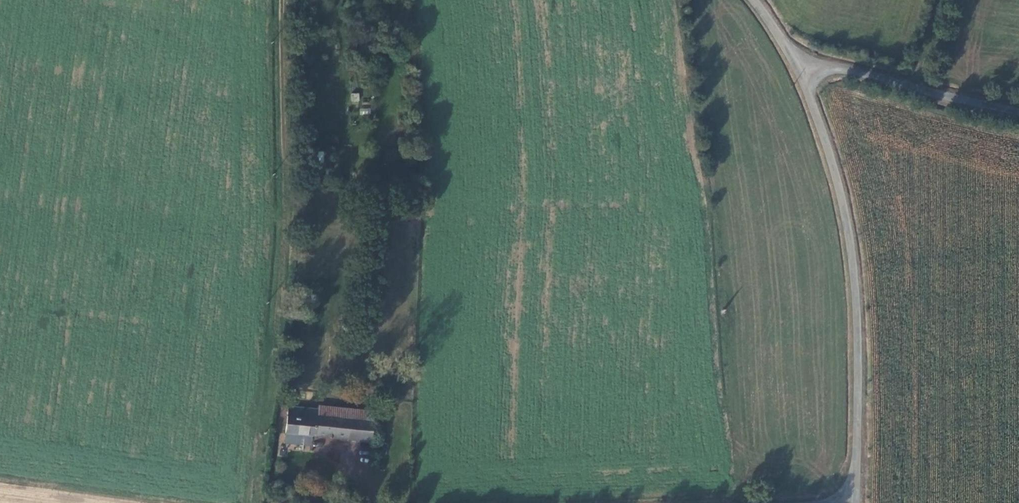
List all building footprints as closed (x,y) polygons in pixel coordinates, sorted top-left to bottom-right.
[(351,102),(359,101),(358,93),(351,94),(351,102)] [(320,407),(320,413),(319,419),(344,421),(345,410),(320,407)] [(373,443),(375,425),(344,421),(319,419),(320,413),(290,410),(288,434),(373,443)] [(344,421),(375,425),(376,414),(345,410),(344,421)]
